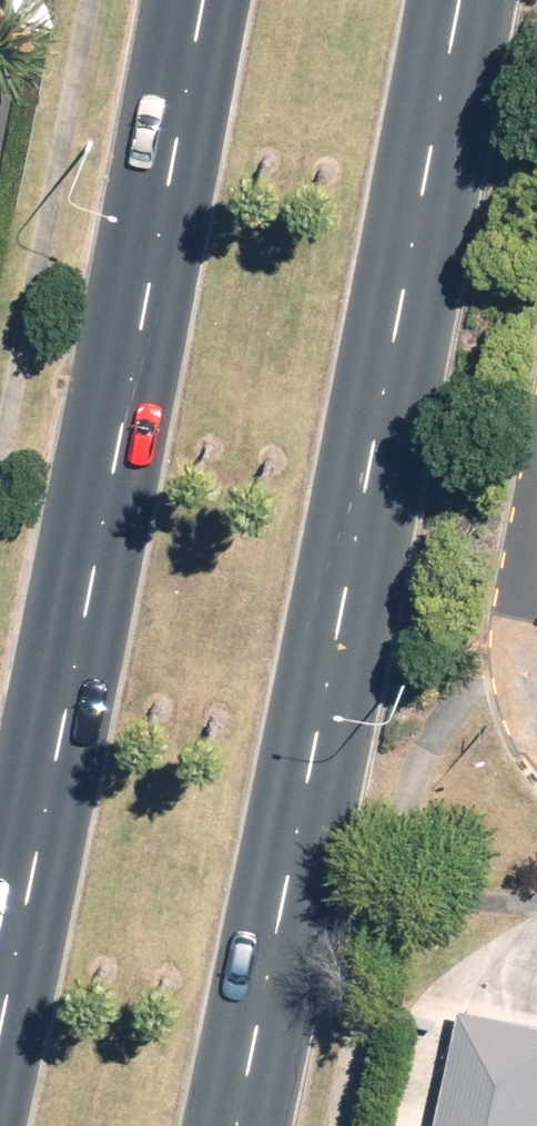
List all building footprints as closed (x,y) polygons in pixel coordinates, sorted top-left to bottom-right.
[(461,1000),(435,1125),(536,1125),(536,1015),(461,1000)]
